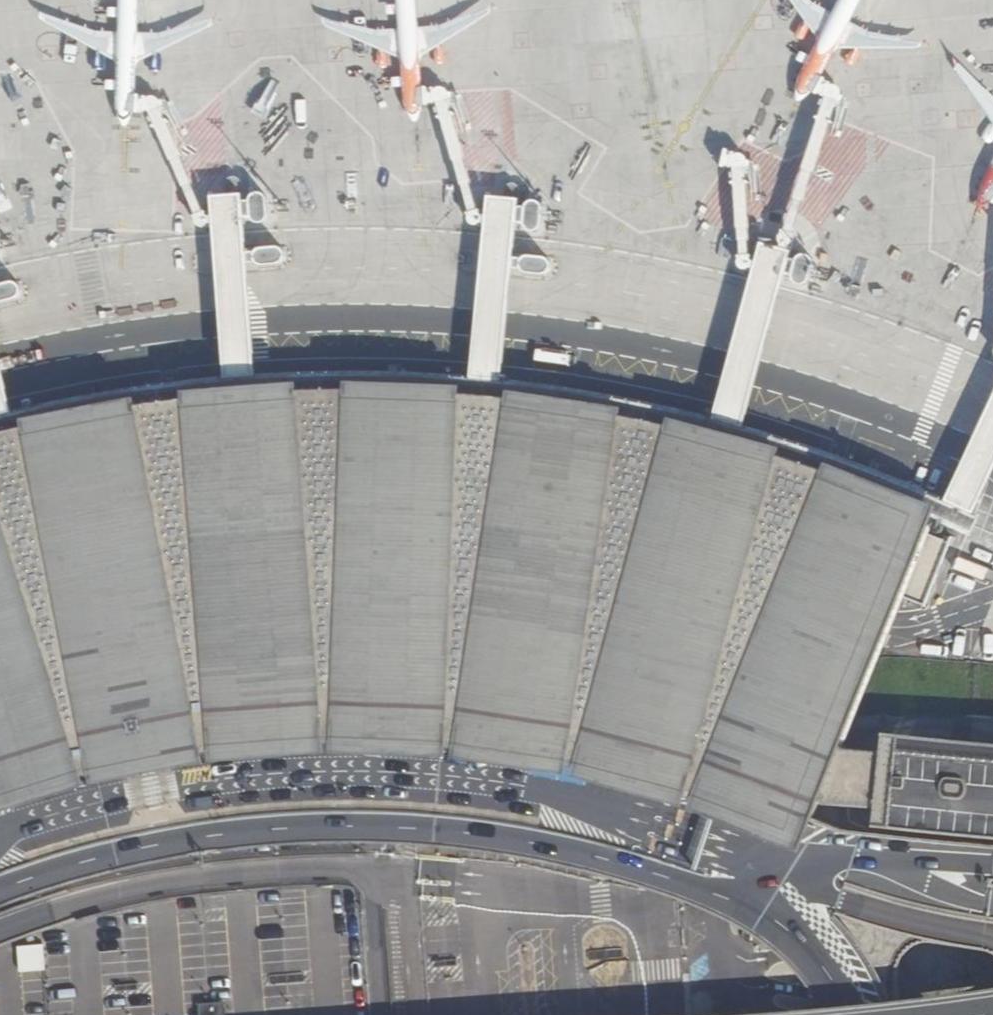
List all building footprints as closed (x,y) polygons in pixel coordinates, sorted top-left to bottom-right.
[(945,494),(870,462),(807,440),(746,422),(792,246),(761,238),(713,415),(647,396),(566,382),(504,373),(519,194),(487,190),(470,373),(388,369),(312,368),(255,369),(242,191),(209,192),(222,374),(151,381),(86,391),(13,406),(0,353),(0,816),(77,790),(196,768),(315,759),(439,764),(558,782),(674,812),(710,821),(800,845),(819,798),(825,781),(841,743),(932,516),(965,531),(992,471),(992,392),(945,494)] [(876,804),(875,826),(992,840),(992,741),(884,727),(884,748),(841,743),(825,781),(819,798),(876,804)]
